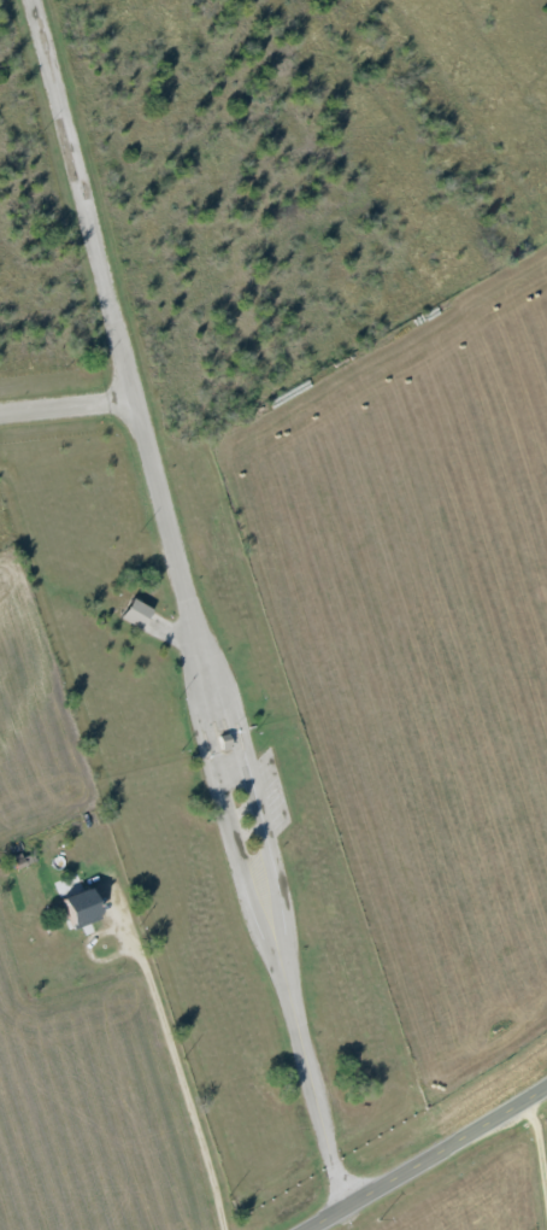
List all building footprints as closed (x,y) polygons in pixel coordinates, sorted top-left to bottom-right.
[(125,617),(149,617),(149,603),(125,603),(125,617)] [(63,899),(76,928),(103,917),(90,887),(63,899)]
